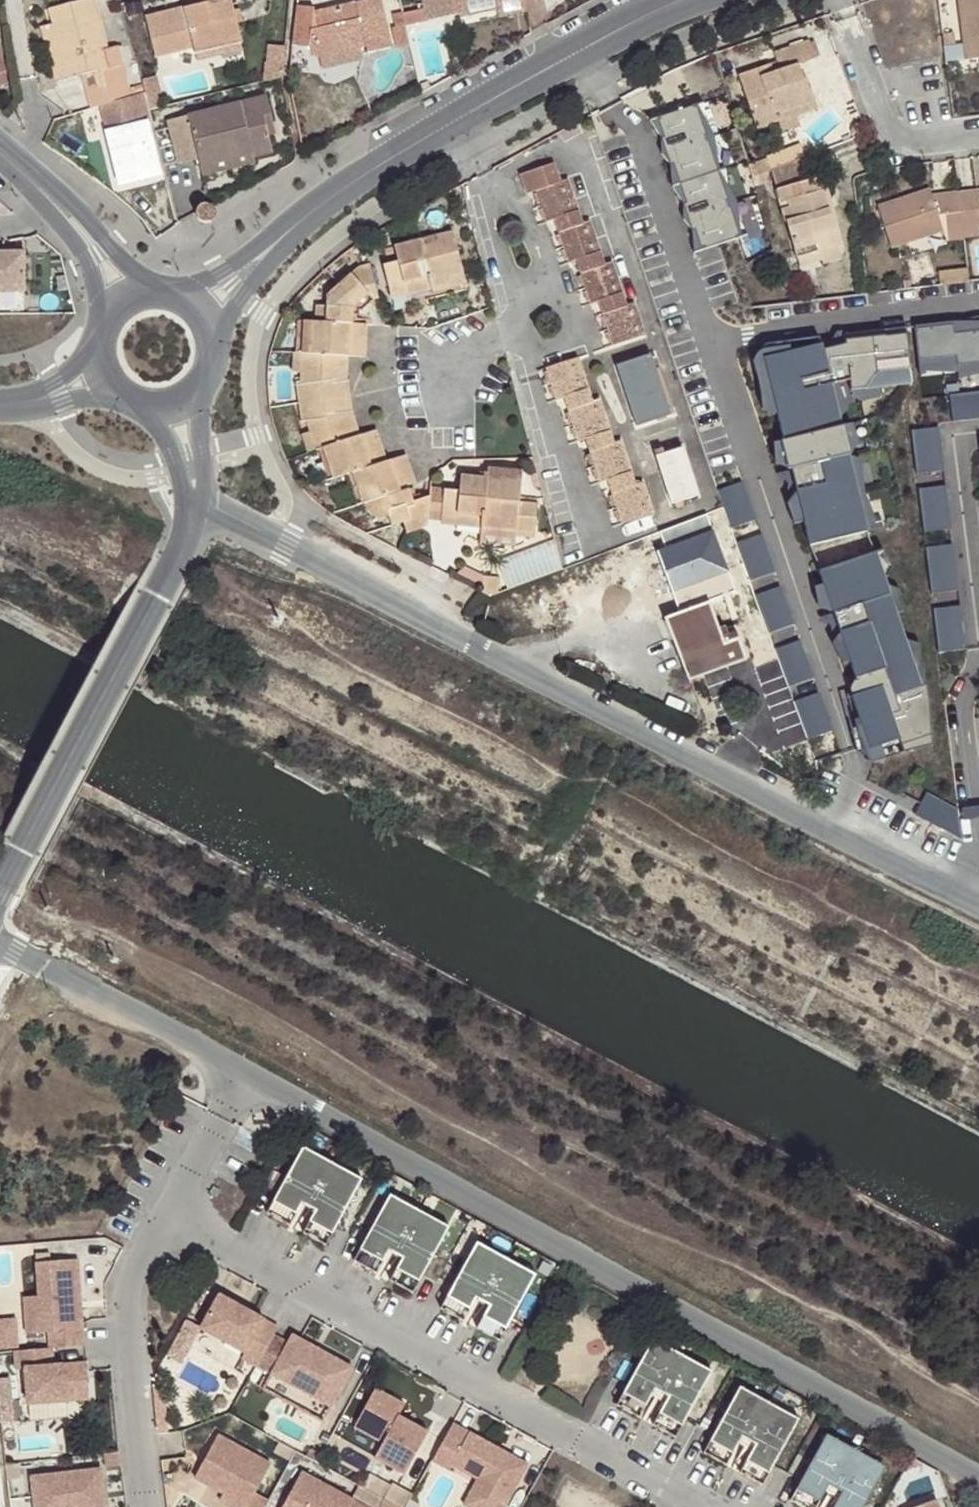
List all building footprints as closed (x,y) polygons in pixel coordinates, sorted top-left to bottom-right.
[(199,4),(148,17),(158,56),(196,46),(198,53),(243,42),(232,0),(198,0),(199,4)] [(293,45),(308,46),(308,49),(310,51),(312,53),(315,56),(319,58),(322,59),(362,50),(368,49),(369,51),(391,46),(381,0),(369,0),(314,12),(314,8),(297,6),(297,11),(293,45)] [(427,19),(463,13),(464,15),(499,9),(497,0),(424,0),(427,19)] [(528,10),(526,0),(497,0),(499,9),(501,16),(528,10)] [(978,57),(978,0),(958,0),(965,59),(978,57)] [(144,12),(132,14),(137,43),(150,40),(144,12)] [(139,94),(135,80),(129,81),(125,64),(113,67),(99,14),(56,26),(69,78),(85,74),(95,71),(100,90),(102,106),(107,104),(139,94)] [(57,81),(69,78),(56,26),(44,29),(57,81)] [(757,128),(778,120),(776,112),(813,99),(806,77),(803,80),(798,63),(814,58),(809,40),(773,52),(777,63),(739,75),(757,128)] [(244,48),(243,42),(198,53),(200,60),(244,48)] [(272,43),(267,74),(283,77),(288,46),(272,43)] [(13,82),(0,48),(0,87),(13,82)] [(364,60),(362,50),(322,59),(322,69),(364,60)] [(85,74),(90,92),(100,90),(95,71),(85,74)] [(146,92),(143,79),(135,80),(139,94),(146,92)] [(90,92),(95,108),(102,106),(100,90),(90,92)] [(106,120),(151,109),(146,92),(139,94),(107,104),(102,106),(106,120)] [(267,126),(275,124),(268,96),(170,121),(180,163),(201,157),(203,165),(254,151),(256,157),(275,152),(270,135),(267,126)] [(776,112),(778,120),(781,129),(799,123),(797,114),(816,108),(813,99),(776,112)] [(162,172),(149,121),(109,132),(122,183),(162,172)] [(700,123),(648,142),(694,269),(747,250),(700,123)] [(278,133),(275,124),(267,126),(270,135),(278,133)] [(254,151),(203,165),(205,175),(257,162),(256,157),(254,151)] [(815,178),(808,155),(770,170),(796,257),(818,251),(834,247),(828,231),(835,229),(828,207),(819,210),(814,192),(825,190),(821,177),(815,178)] [(766,158),(748,164),(752,176),(767,170),(770,170),(766,158)] [(556,163),(522,174),(528,193),(536,191),(546,221),(554,219),(568,263),(576,261),(591,303),(599,300),(613,343),(644,333),(635,303),(628,305),(614,262),(605,265),(590,220),(583,223),(569,179),(562,181),(556,163)] [(752,176),(755,186),(770,181),(767,170),(752,176)] [(964,235),(959,190),(930,193),(928,188),(877,206),(891,246),(942,228),(947,240),(964,238),(964,235)] [(959,190),(964,235),(978,234),(978,189),(959,190)] [(830,206),(825,190),(814,192),(819,210),(828,207),(830,206)] [(199,212),(199,216),(201,218),(203,220),(207,220),(210,220),(213,219),(216,217),(217,214),(217,210),(216,207),(215,206),(214,205),(211,203),(207,203),(204,203),(201,204),(200,207),(199,209),(199,212)] [(839,245),(835,229),(828,231),(834,247),(839,245)] [(392,292),(407,288),(404,281),(430,274),(431,282),(432,286),(451,281),(450,276),(464,272),(453,231),(396,247),(399,261),(385,266),(392,292)] [(0,246),(0,292),(30,291),(29,251),(18,251),(6,251),(6,246),(0,246)] [(818,251),(796,257),(799,267),(821,261),(818,251)] [(465,278),(464,272),(450,276),(451,281),(465,278)] [(404,281),(407,288),(431,282),(430,274),(404,281)] [(308,419),(311,432),(316,448),(319,447),(329,476),(350,470),(360,501),(371,498),(373,512),(395,530),(404,527),(407,540),(422,536),(424,524),(425,508),(422,495),(406,500),(403,488),(416,484),(411,469),(404,471),(400,455),(387,459),(382,446),(378,448),(372,430),(360,435),(353,414),(351,405),(346,379),(348,354),(356,355),(357,338),(364,338),(366,322),(355,322),(356,307),(381,297),(370,276),(326,297),(323,320),(306,319),(301,382),(297,383),(303,420),(308,419)] [(918,379),(978,372),(978,329),(913,336),(918,379)] [(913,336),(816,344),(828,387),(918,379),(913,336)] [(363,355),(364,338),(357,338),(356,355),(363,355)] [(757,361),(808,542),(867,525),(828,387),(816,344),(757,361)] [(671,413),(652,353),(617,365),(637,424),(671,413)] [(594,400),(579,357),(548,367),(558,398),(566,396),(580,439),(587,436),(601,482),(608,479),(623,523),(655,513),(645,482),(637,484),(623,439),(614,441),(601,398),(594,400)] [(951,393),(953,420),(978,418),(978,391),(951,393)] [(914,428),(918,472),(944,470),(941,426),(914,428)] [(377,429),(372,430),(378,448),(382,446),(377,429)] [(699,494),(683,446),(656,455),(672,503),(699,494)] [(404,471),(411,469),(406,453),(400,455),(404,471)] [(483,515),(482,527),(515,530),(533,533),(536,503),(519,502),(521,481),(463,475),(461,490),(446,489),(443,516),(457,518),(458,512),(483,515)] [(720,488),(734,527),(757,518),(743,480),(720,488)] [(924,529),(950,528),(948,485),(922,486),(924,529)] [(515,530),(482,527),(480,541),(514,545),(515,530)] [(705,531),(704,528),(673,540),(675,549),(656,556),(671,598),(724,580),(710,542),(714,540),(710,529),(705,531)] [(748,579),(774,575),(768,533),(741,538),(748,579)] [(932,592),(959,590),(955,543),(928,545),(932,592)] [(931,677),(879,555),(825,578),(867,675),(851,682),(885,763),(934,742),(910,686),(931,677)] [(728,652),(732,662),(744,657),(736,631),(722,636),(708,601),(667,617),(687,668),(728,652)] [(936,606),(939,649),(966,647),(963,604),(936,606)] [(802,635),(775,644),(790,689),(817,680),(802,635)] [(690,678),(732,662),(728,652),(687,668),(690,678)] [(811,737),(835,728),(820,690),(797,700),(811,737)] [(331,1233),(361,1178),(302,1145),(272,1201),(295,1213),(304,1196),(317,1203),(308,1220),(331,1233)] [(214,1186),(209,1193),(216,1199),(222,1191),(214,1186)] [(448,1226),(389,1193),(359,1248),(382,1260),(391,1243),(404,1251),(395,1268),(418,1280),(448,1226)] [(289,1225),(295,1213),(272,1201),(266,1212),(289,1225)] [(325,1244),(331,1233),(308,1220),(302,1232),(325,1244)] [(505,1328),(535,1273),(476,1240),(446,1295),(469,1308),(478,1291),(491,1298),(482,1315),(505,1328)] [(359,1248),(353,1259),(375,1272),(382,1260),(359,1248)] [(52,1346),(84,1344),(82,1319),(81,1308),(76,1308),(75,1298),(80,1298),(77,1257),(35,1261),(38,1295),(41,1331),(48,1331),(49,1346),(52,1346)] [(395,1268),(389,1280),(412,1292),(418,1280),(395,1268)] [(272,1334),(277,1326),(257,1314),(247,1309),(244,1315),(238,1311),(241,1305),(218,1293),(200,1327),(244,1351),(241,1357),(242,1357),(256,1365),(256,1364),(272,1334)] [(26,1333),(41,1331),(38,1295),(23,1296),(26,1333)] [(469,1308),(446,1295),(440,1307),(462,1320),(469,1308)] [(238,1311),(244,1315),(247,1309),(241,1305),(238,1311)] [(16,1315),(0,1316),(0,1346),(18,1345),(16,1315)] [(498,1340),(505,1328),(482,1315),(476,1327),(498,1340)] [(181,1362),(200,1327),(184,1318),(164,1353),(181,1362)] [(330,1405),(352,1366),(325,1351),(322,1358),(312,1352),(315,1346),(301,1339),(292,1333),(287,1342),(272,1334),(256,1364),(330,1405)] [(680,1424),(710,1369),(651,1337),(621,1391),(644,1404),(653,1387),(667,1395),(657,1411),(680,1424)] [(85,1360),(54,1363),(52,1346),(49,1346),(14,1350),(16,1367),(24,1367),(28,1402),(67,1399),(66,1383),(87,1381),(86,1372),(85,1360)] [(312,1352),(322,1358),(325,1351),(315,1346),(312,1352)] [(78,1398),(88,1398),(87,1381),(66,1383),(67,1399),(78,1398)] [(767,1471),(797,1417),(738,1384),(708,1439),(731,1452),(740,1435),(753,1442),(744,1459),(767,1471)] [(404,1473),(427,1430),(398,1414),(400,1409),(390,1404),(393,1397),(375,1387),(354,1425),(382,1441),(375,1454),(374,1456),(404,1473)] [(638,1415),(644,1404),(621,1391),(615,1403),(638,1415)] [(390,1404),(400,1409),(404,1403),(393,1397),(390,1404)] [(651,1423),(674,1436),(680,1424),(657,1411),(651,1423)] [(452,1422),(432,1458),(449,1468),(452,1464),(459,1451),(484,1464),(477,1477),(463,1503),(471,1506),(503,1506),(527,1462),(507,1452),(505,1457),(498,1453),(501,1448),(452,1422)] [(884,1464),(825,1432),(795,1487),(818,1499),(828,1482),(840,1490),(832,1506),(861,1506),(884,1464)] [(268,1500),(254,1492),(270,1462),(217,1433),(194,1475),(223,1491),(246,1504),(245,1506),(264,1506),(268,1500)] [(725,1463),(731,1452),(708,1439),(702,1451),(725,1463)] [(498,1453),(505,1457),(507,1452),(501,1448),(498,1453)] [(105,1464),(120,1462),(118,1450),(112,1450),(103,1451),(105,1464)] [(459,1451),(452,1464),(477,1477),(484,1464),(459,1451)] [(761,1483),(767,1471),(744,1459),(738,1470),(761,1483)] [(100,1467),(31,1475),(35,1506),(105,1506),(100,1467)] [(301,1470),(280,1506),(368,1506),(301,1470)] [(818,1499),(795,1487),(789,1499),(805,1506),(814,1506),(818,1499)] [(246,1504),(223,1491),(219,1497),(237,1506),(245,1506),(246,1504)] [(934,1498),(908,1506),(937,1506),(934,1498)] [(420,1504),(410,1499),(406,1506),(419,1506),(420,1504)]
